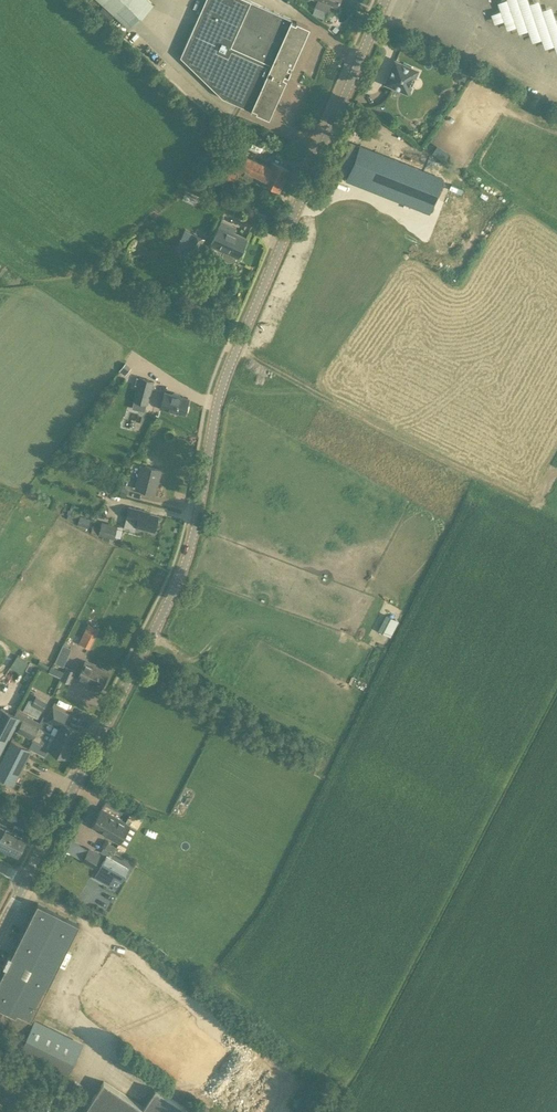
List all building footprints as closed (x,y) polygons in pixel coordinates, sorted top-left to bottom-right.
[(312,28),(248,0),(206,0),(181,57),(223,98),(271,119),(312,28)] [(513,27),(550,46),(555,45),(556,54),(556,12),(533,0),(502,0),(496,11),(491,13),(494,22),(504,20),(507,29),(513,27)] [(395,62),(386,83),(408,92),(410,86),(413,86),(416,79),(414,78),(417,71),(395,62)] [(362,219),(374,189),(382,192),(383,188),(382,188),(384,182),(388,184),(391,179),(403,183),(410,167),(350,143),(341,165),(350,168),(334,208),(362,219)] [(438,145),(434,153),(445,159),(449,151),(438,145)] [(279,190),(288,169),(272,162),(270,167),(241,154),(234,168),(248,175),(249,172),(264,179),(263,182),(279,190)] [(218,165),(213,175),(231,184),(236,174),(218,165)] [(459,193),(464,182),(452,177),(447,188),(459,193)] [(211,245),(224,251),(223,254),(223,256),(223,257),(225,259),(227,261),(230,261),(233,261),(235,259),(236,256),(239,257),(247,238),(232,231),(234,227),(221,221),(211,245)] [(185,249),(183,254),(195,259),(204,239),(192,234),(185,249)] [(147,404),(148,404),(154,381),(139,377),(133,400),(134,400),(132,408),(145,411),(147,404)] [(188,398),(165,392),(161,408),(184,414),(188,398)] [(297,425),(292,435),(309,443),(314,434),(297,425)] [(161,470),(142,465),(136,488),(153,493),(155,484),(154,484),(155,479),(158,480),(161,470)] [(69,508),(67,520),(78,521),(80,510),(69,508)] [(158,516),(140,511),(129,508),(124,526),(135,529),(136,525),(154,530),(158,516)] [(77,524),(88,527),(92,516),(81,513),(77,524)] [(117,525),(102,522),(99,535),(114,538),(117,525)] [(392,636),(399,621),(390,616),(382,632),(392,636)] [(96,635),(85,630),(79,642),(91,647),(96,635)] [(63,643),(55,661),(65,665),(72,647),(63,643)] [(10,667),(22,673),(28,661),(17,655),(10,667)] [(85,661),(77,678),(101,689),(109,671),(85,661)] [(76,671),(66,667),(60,679),(71,684),(76,671)] [(38,718),(47,701),(36,695),(33,701),(29,699),(23,710),(38,718)] [(50,723),(59,728),(55,734),(73,744),(80,731),(64,723),(67,717),(56,711),(50,723)] [(35,725),(37,721),(25,715),(17,732),(31,739),(32,738),(33,738),(32,740),(67,757),(73,744),(55,734),(35,725)] [(11,732),(0,726),(0,755),(11,732)] [(4,752),(0,760),(0,776),(14,784),(32,750),(32,749),(29,747),(27,746),(11,738),(4,752)] [(102,808),(91,826),(119,842),(130,824),(102,808)] [(20,836),(21,834),(13,830),(12,832),(5,829),(7,825),(0,822),(0,837),(1,838),(0,839),(0,846),(18,855),(26,839),(20,836)] [(109,842),(106,848),(114,853),(118,846),(109,842)] [(89,847),(81,861),(92,868),(101,854),(89,847)] [(129,869),(122,865),(106,856),(95,876),(111,886),(115,878),(121,882),(129,869)] [(11,1029),(25,1036),(18,1051),(68,1075),(84,1042),(35,1018),(34,1020),(31,1019),(79,923),(38,903),(0,978),(0,1024),(11,1029)] [(104,1081),(84,1111),(183,1111),(186,1108),(156,1088),(144,1107),(104,1081)]
